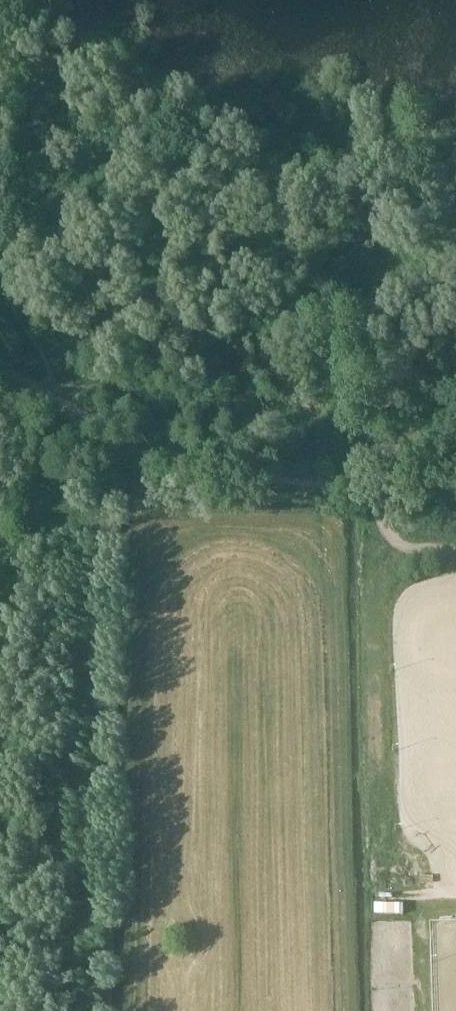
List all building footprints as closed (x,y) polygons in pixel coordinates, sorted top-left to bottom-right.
[(375,914),(400,914),(400,904),(375,904),(375,914)]
